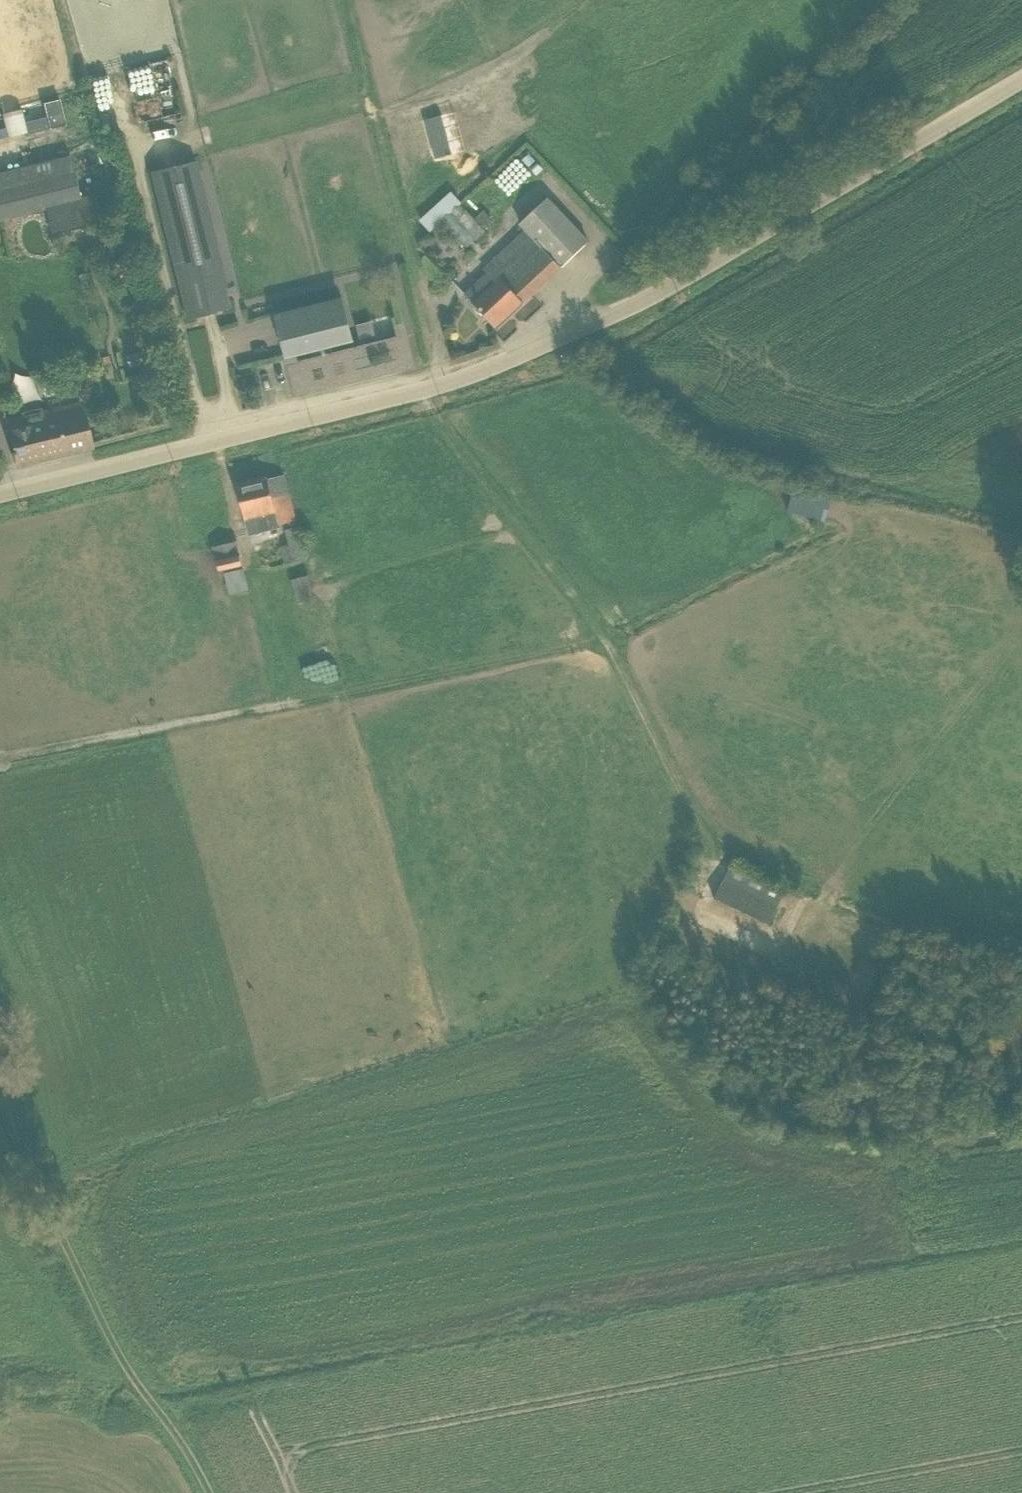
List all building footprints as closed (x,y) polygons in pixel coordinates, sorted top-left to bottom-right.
[(32,136),(17,137),(18,149),(33,148),(32,136)] [(81,202),(71,157),(0,173),(0,221),(47,210),(53,235),(103,224),(97,198),(81,202)] [(201,161),(152,173),(188,317),(236,305),(201,161)] [(419,228),(440,209),(450,220),(442,227),(456,242),(479,222),(442,183),(407,216),(419,228)] [(505,325),(565,263),(526,226),(467,288),(505,325)] [(293,358),(364,341),(353,293),(281,310),(293,358)] [(20,463),(96,447),(86,399),(10,415),(20,463)] [(251,539),(284,533),(274,476),(241,482),(251,539)] [(779,485),(774,508),(813,516),(817,493),(779,485)] [(286,539),(271,541),(283,601),(297,598),(286,539)] [(208,563),(230,563),(229,541),(208,541),(208,563)] [(713,866),(704,900),(761,916),(771,882),(713,866)]
